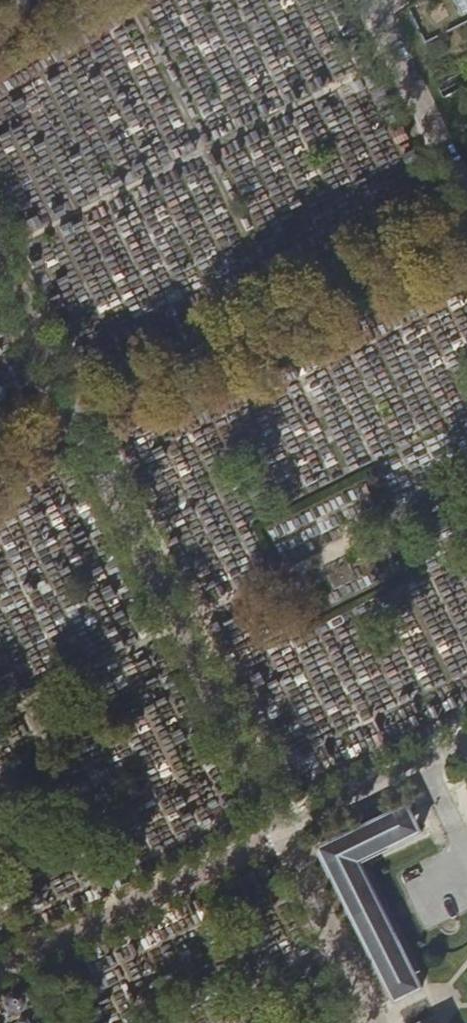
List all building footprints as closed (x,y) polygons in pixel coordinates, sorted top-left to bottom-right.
[(465,22),(466,21),(466,0),(455,0),(465,22)] [(338,498),(282,522),(295,553),(351,528),(338,498)] [(456,651),(466,651),(466,626),(457,626),(456,651)] [(414,802),(317,850),(395,1004),(421,991),(417,983),(390,927),(385,918),(358,864),(415,836),(427,830),(423,820),(414,802)]
